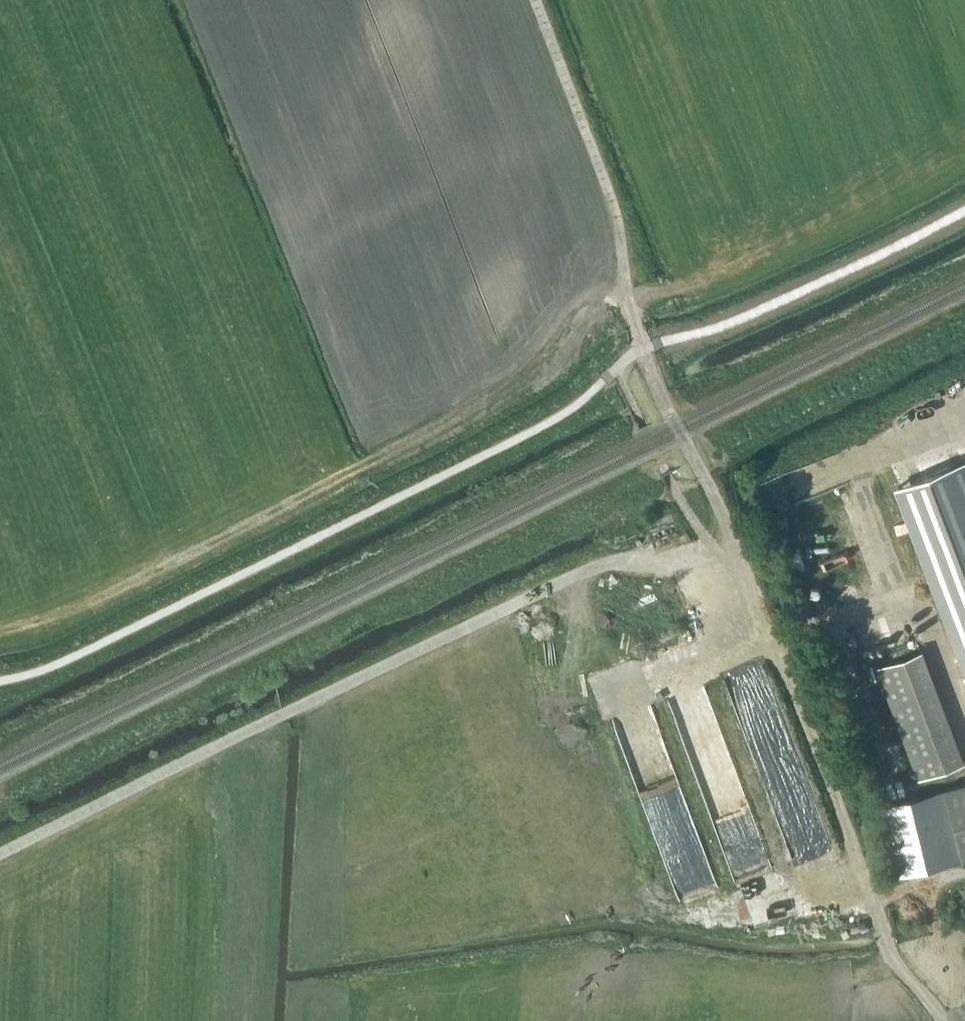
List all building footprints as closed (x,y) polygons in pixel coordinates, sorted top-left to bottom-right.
[(898,486),(964,660),(964,460),(898,486)] [(958,763),(921,648),(875,663),(911,777),(958,763)] [(962,857),(964,856),(964,782),(945,787),(962,857)] [(879,803),(896,874),(960,859),(943,787),(879,803)]
